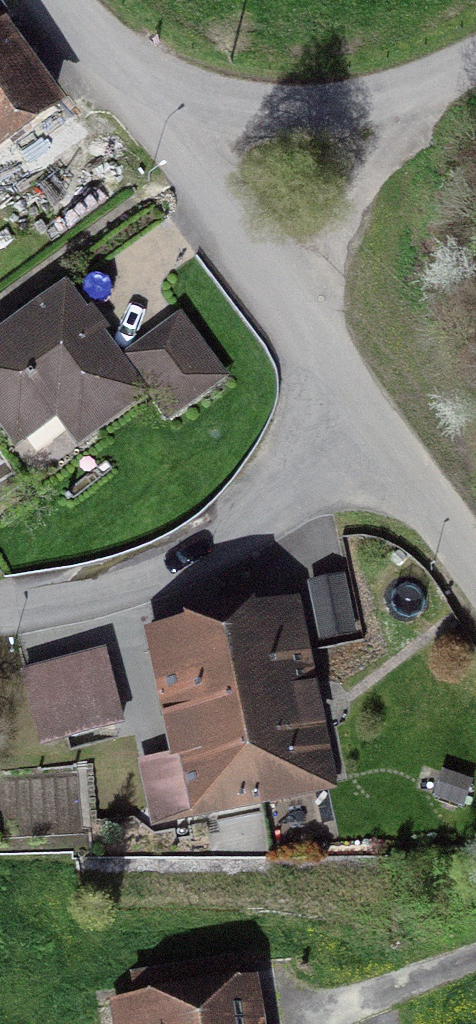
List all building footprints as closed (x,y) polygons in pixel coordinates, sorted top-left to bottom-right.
[(48,105),(0,33),(0,134),(48,105)] [(67,295),(0,344),(0,412),(35,461),(135,389),(67,295)] [(214,379),(173,324),(129,356),(171,412),(214,379)] [(287,604),(220,619),(260,799),(326,784),(287,604)] [(197,813),(260,799),(220,619),(158,632),(197,813)] [(98,664),(35,680),(49,745),(117,724),(98,664)] [(472,781),(442,770),(432,798),(462,809),(472,781)] [(117,1008),(120,1023),(258,1023),(251,984),(117,1008)]
